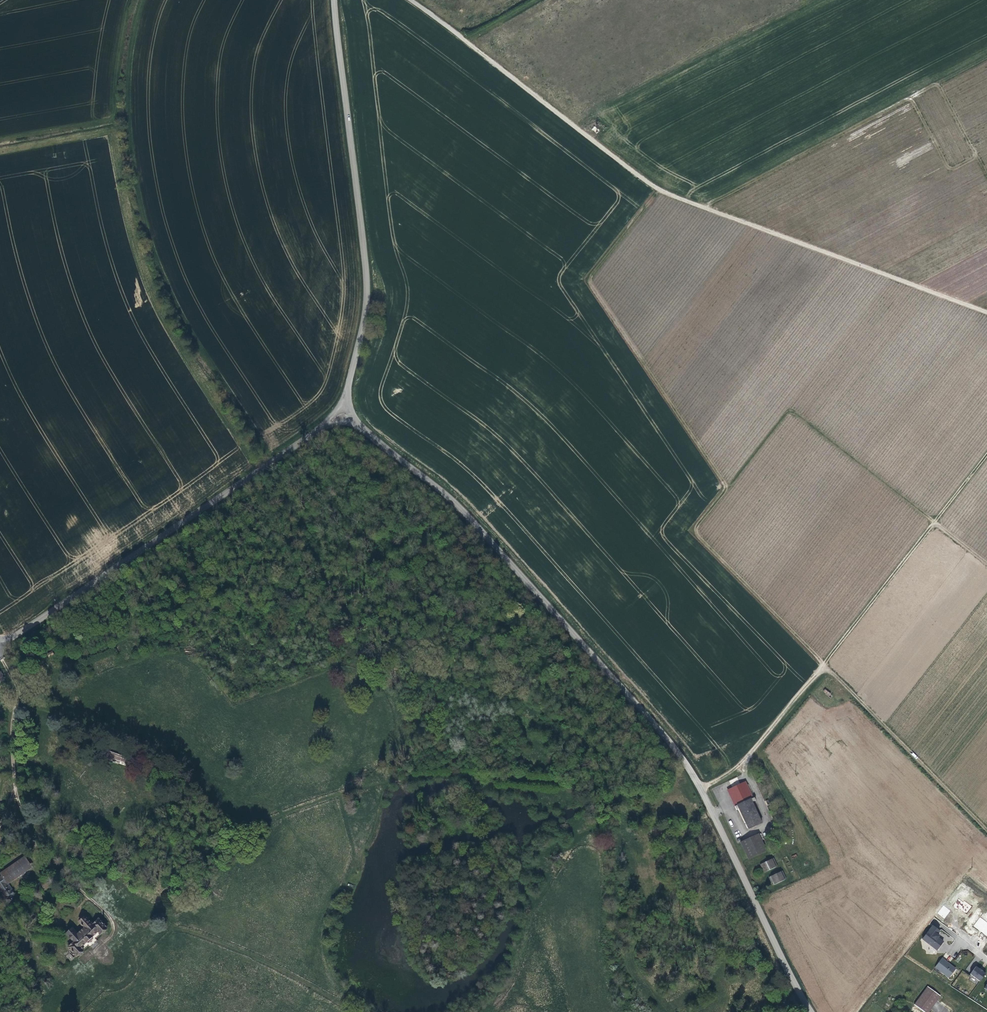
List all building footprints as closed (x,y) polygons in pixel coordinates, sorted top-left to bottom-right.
[(751,798),(754,797),(746,781),(744,782),(751,798)] [(738,804),(735,806),(737,809),(739,808),(750,829),(763,822),(753,802),(756,800),(754,797),(751,798),(744,782),(731,789),(738,804)] [(728,790),(735,806),(738,804),(731,789),(728,790)] [(748,860),(766,851),(759,834),(740,842),(748,860)] [(23,859),(21,860),(21,859),(19,857),(0,870),(0,891),(7,902),(12,898),(10,895),(13,893),(5,881),(4,879),(5,878),(6,879),(13,875),(15,876),(17,876),(19,875),(21,874),(23,872),(25,870),(25,868),(25,867),(27,866),(26,864),(27,864),(29,862),(26,857),(23,859)] [(764,872),(777,866),(774,858),(760,865),(764,872)] [(772,885),(786,878),(783,871),(769,878),(772,885)] [(959,898),(954,905),(966,914),(971,907),(959,898)] [(943,905),(937,913),(944,919),(951,911),(943,905)] [(79,933),(78,934),(71,925),(65,931),(72,939),(66,945),(74,954),(80,948),(78,945),(85,940),(88,940),(92,937),(92,933),(95,929),(98,932),(105,927),(97,917),(91,923),(83,915),(77,920),(83,926),(82,927),(80,925),(76,929),(78,930),(77,931),(79,933)] [(973,926),(986,936),(986,922),(979,917),(973,926)] [(938,933),(940,930),(934,925),(923,938),(937,949),(944,941),(938,936),(940,935),(938,933)] [(941,970),(940,971),(948,977),(949,976),(955,968),(952,966),(953,965),(949,962),(948,963),(945,960),(945,959),(942,957),(936,965),(941,970)] [(970,974),(980,981),(985,973),(982,971),(983,970),(980,968),(979,969),(976,966),(970,974)] [(940,997),(927,987),(914,1006),(922,1011),(929,1011),(940,997)]
